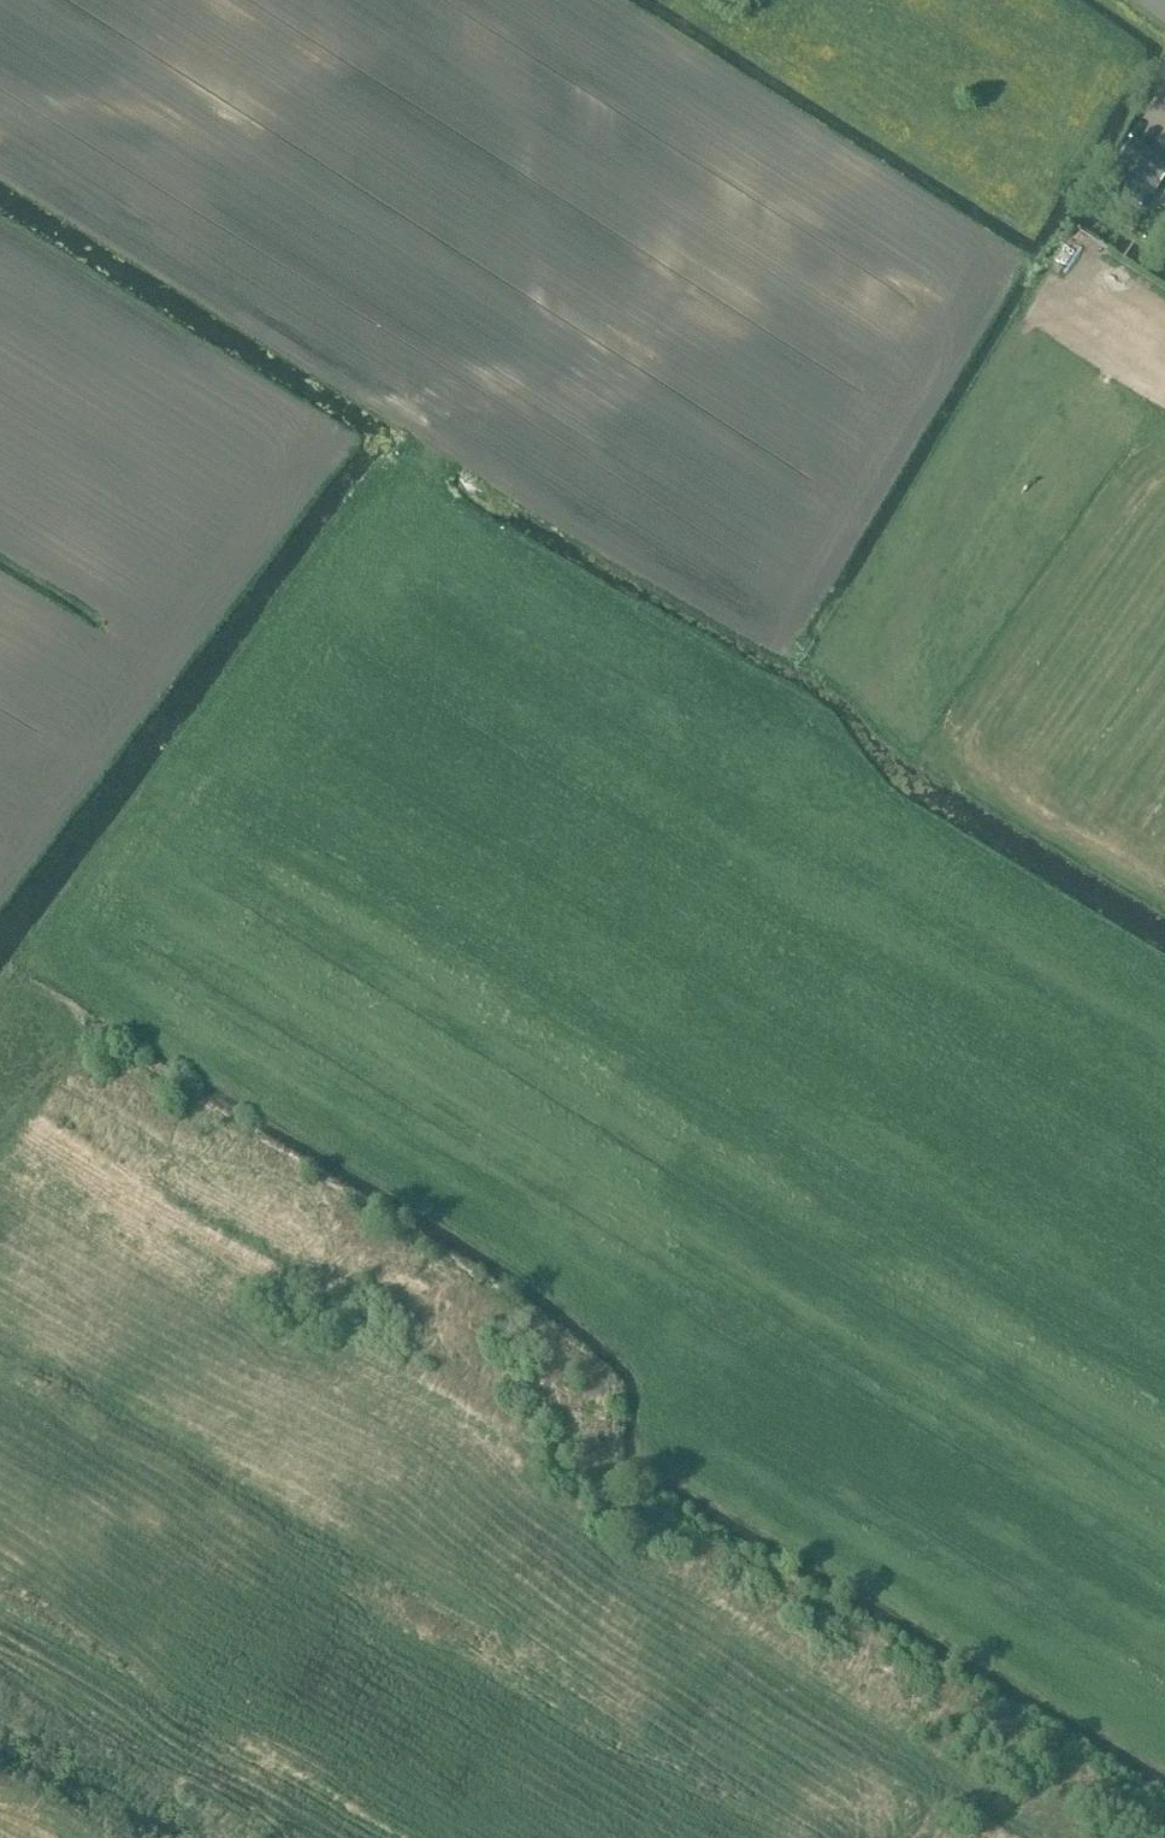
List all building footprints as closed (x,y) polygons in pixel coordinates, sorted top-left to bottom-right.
[(1129,143),(1115,164),(1155,191),(1164,176),(1164,168),(1129,143)]
